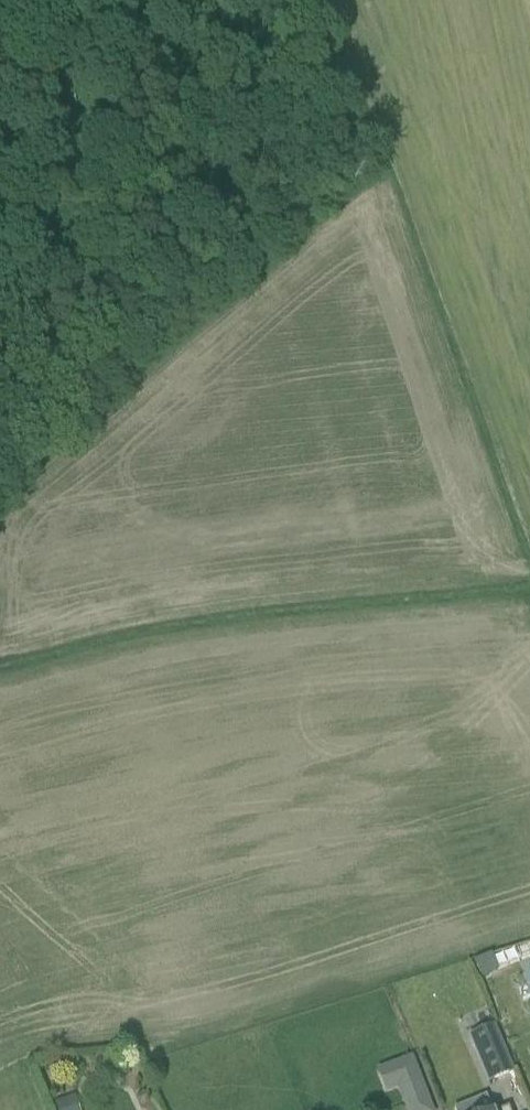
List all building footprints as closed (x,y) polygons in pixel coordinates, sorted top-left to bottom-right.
[(469,1037),(488,1081),(513,1071),(494,1026),(469,1037)] [(405,1109),(434,1109),(413,1055),(375,1070),(385,1096),(398,1091),(405,1109)] [(76,1097),(55,1103),(57,1109),(80,1109),(76,1097)]
